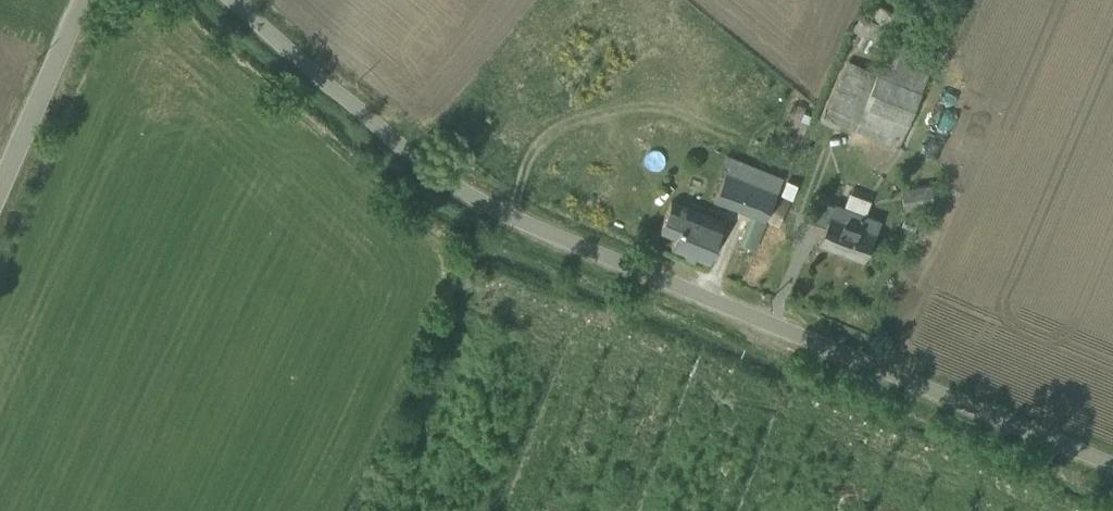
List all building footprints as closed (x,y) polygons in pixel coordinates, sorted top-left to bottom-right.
[(887,6),(874,0),(867,0),(863,8),(881,17),(887,6)] [(858,8),(850,27),(870,35),(878,16),(858,8)] [(827,119),(856,132),(899,150),(939,55),(896,37),(881,75),(852,62),(827,119)] [(734,151),(713,197),(763,220),(783,173),(734,151)] [(929,181),(901,187),(905,209),(934,203),(929,181)] [(824,225),(818,242),(864,260),(881,217),(866,211),(871,197),(847,188),(841,201),(817,191),(806,218),(824,225)] [(657,229),(676,237),(672,247),(710,262),(725,224),(687,209),(668,201),(657,229)]
